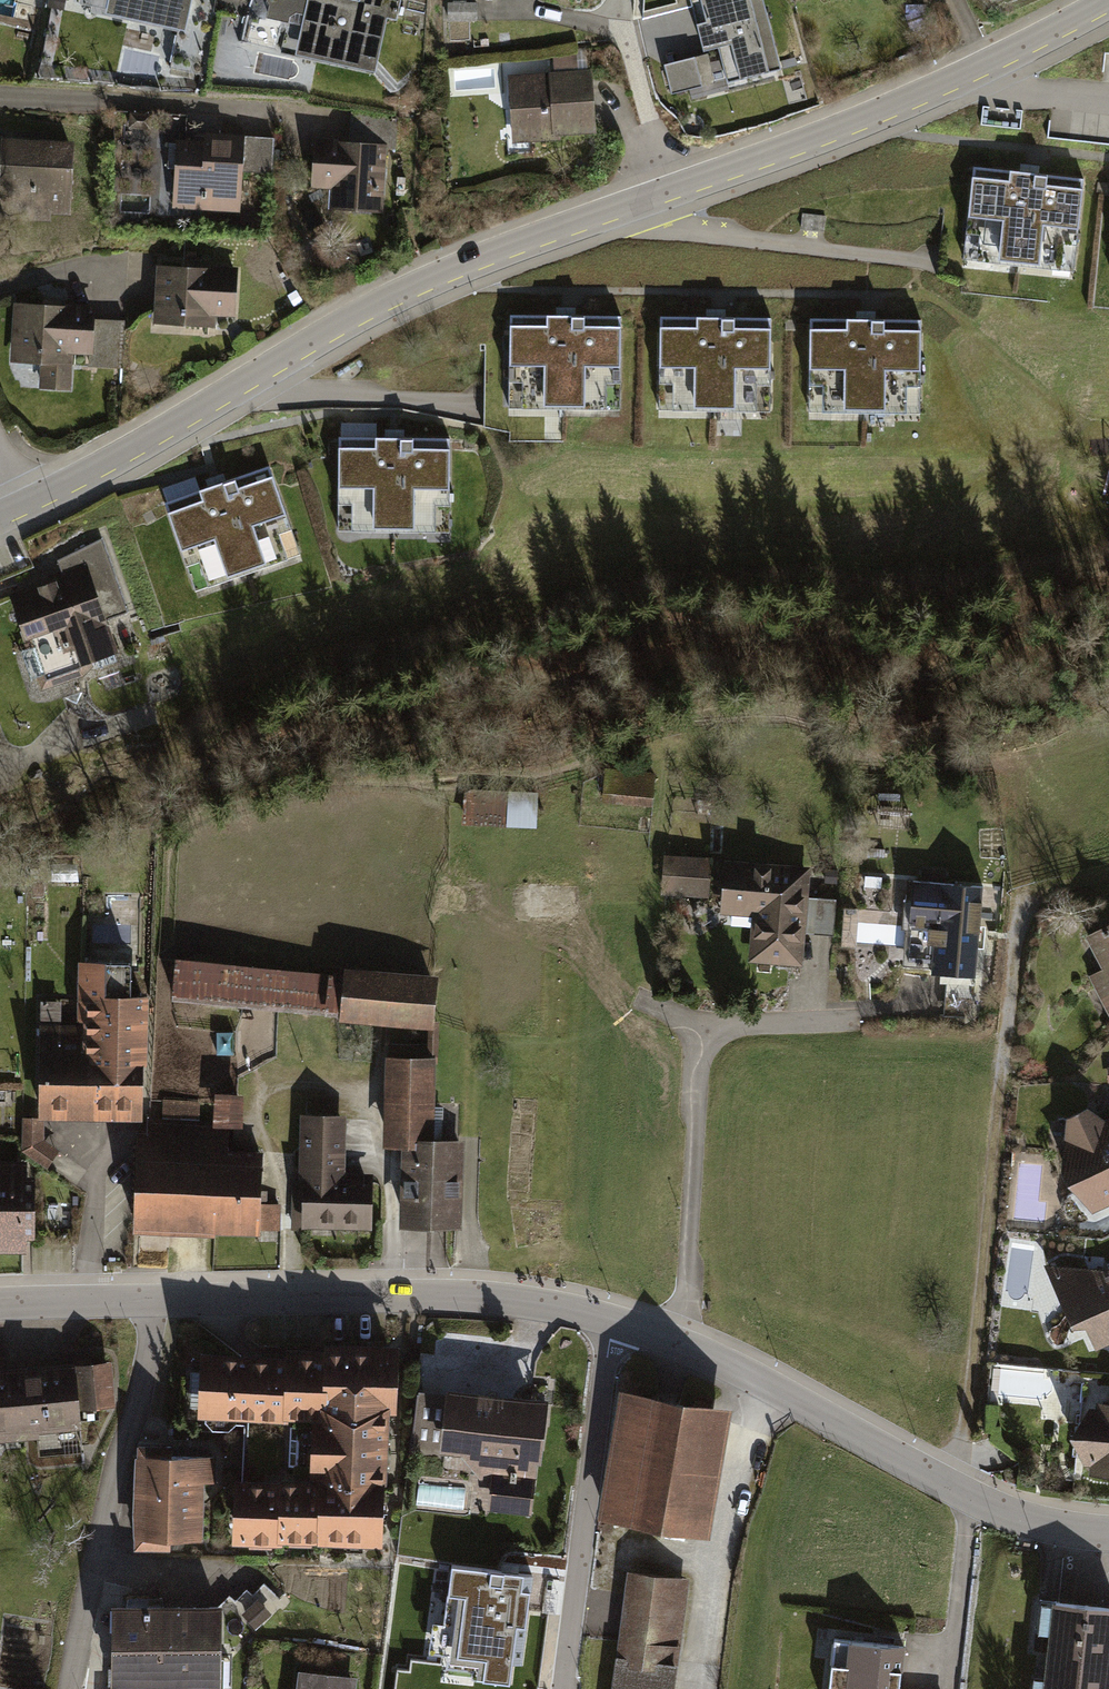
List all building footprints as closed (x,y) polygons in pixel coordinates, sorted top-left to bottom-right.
[(80,2),(182,23),(172,69),(203,75),(213,26),(196,22),(201,0),(80,0),(80,2)] [(331,0),(270,0),(266,17),(281,20),(274,50),(302,56),(303,51),(370,66),(380,18),(397,21),(402,0),(366,0),(364,7),(331,0)] [(700,32),(705,51),(719,47),(720,51),(728,84),(781,70),(763,0),(692,0),(700,32)] [(476,4),(448,4),(449,21),(477,20),(476,4)] [(712,71),(708,55),(695,58),(699,75),(712,71)] [(590,74),(509,79),(511,110),(525,110),(527,139),(558,137),(558,132),(593,130),(590,74)] [(359,144),(318,142),(315,184),(344,185),(351,193),(350,202),(378,204),(382,146),(394,147),(396,118),(362,113),(359,144)] [(152,116),(130,115),(129,128),(151,130),(152,116)] [(205,146),(189,144),(187,165),(176,170),(175,192),(195,194),(199,204),(236,206),(239,168),(272,172),(273,140),(207,135),(205,146)] [(70,148),(7,144),(5,185),(13,185),(12,213),(48,215),(48,207),(66,208),(70,148)] [(1081,182),(977,171),(968,258),(1073,269),(1081,182)] [(235,273),(159,269),(157,322),(210,324),(210,313),(233,314),(235,273)] [(91,312),(20,309),(17,360),(46,361),(45,386),(68,387),(70,350),(91,351),(90,367),(122,369),(124,323),(91,321),(91,312)] [(618,319),(512,316),(510,406),(616,409),(618,319)] [(769,321),(662,320),(661,411),(768,412),(769,321)] [(920,322),(813,322),(812,413),(920,413),(920,322)] [(338,514),(360,515),(360,530),(426,531),(426,515),(449,515),(449,438),(338,437),(338,514)] [(268,466),(165,503),(190,575),(211,568),(216,582),(279,560),(273,546),(294,539),(268,466)] [(52,583),(13,596),(30,645),(40,651),(50,681),(78,672),(91,659),(91,658),(113,650),(103,621),(109,619),(109,618),(127,611),(101,538),(56,559),(62,575),(51,579),(52,583)] [(648,777),(606,774),(604,803),(646,806),(648,777)] [(535,796),(467,793),(466,825),(534,828),(535,796)] [(711,863),(668,860),(666,893),(708,896),(711,863)] [(801,961),(807,873),(731,867),(727,916),(755,918),(752,958),(801,961)] [(931,965),(931,974),(976,977),(983,885),(912,881),(907,963),(931,965)] [(573,889),(516,891),(518,921),(574,919),(573,889)] [(837,901),(819,900),(815,934),(833,936),(837,901)] [(346,979),(177,960),(174,989),(425,1018),(429,983),(347,973),(346,979)] [(63,1028),(41,1027),(40,1109),(90,1110),(115,1110),(141,1111),(142,999),(127,998),(127,965),(82,964),(81,1017),(88,1018),(87,1054),(62,1053),(63,1028)] [(408,1139),(406,1221),(456,1222),(458,1141),(427,1140),(429,1048),(390,1048),(388,1138),(408,1139)] [(139,1142),(136,1223),(276,1229),(276,1208),(257,1207),(259,1159),(218,1157),(220,1126),(197,1125),(198,1100),(165,1099),(165,1123),(151,1122),(143,1142),(139,1142)] [(1080,1129),(1090,1208),(1108,1210),(1108,1109),(1106,1107),(1080,1129)] [(42,1119),(25,1120),(25,1152),(48,1169),(58,1153),(43,1141),(42,1119)] [(304,1119),(302,1168),(338,1169),(340,1120),(304,1119)] [(23,1241),(22,1168),(0,1168),(0,1241),(23,1241)] [(305,1228),(306,1219),(368,1221),(370,1182),(293,1179),(291,1227),(305,1228)] [(1075,1279),(1094,1332),(1108,1338),(1108,1263),(1075,1279)] [(198,1420),(243,1422),(237,1539),(278,1541),(278,1535),(320,1538),(320,1533),(374,1536),(376,1483),(380,1483),(384,1409),(389,1409),(392,1355),(324,1351),(324,1357),(286,1355),(286,1362),(202,1357),(198,1420)] [(108,1362),(78,1365),(83,1410),(112,1406),(108,1362)] [(0,1374),(0,1431),(38,1428),(40,1455),(80,1452),(73,1368),(0,1374)] [(450,1391),(443,1446),(471,1450),(493,1477),(518,1480),(523,1441),(535,1443),(537,1428),(530,1415),(531,1402),(450,1391)] [(733,1410),(625,1392),(604,1514),(712,1533),(733,1410)] [(1093,1419),(1092,1453),(1108,1464),(1108,1407),(1093,1419)] [(214,1457),(140,1455),(138,1536),(197,1537),(198,1481),(213,1481),(214,1457)] [(531,1495),(504,1492),(502,1509),(529,1512),(531,1495)] [(532,1568),(451,1558),(440,1645),(477,1649),(475,1672),(507,1676),(510,1657),(520,1658),(532,1568)] [(616,1688),(674,1688),(688,1580),(630,1573),(616,1688)] [(1044,1688),(1108,1688),(1108,1605),(1053,1600),(1044,1688)] [(215,1609),(123,1607),(122,1632),(115,1632),(114,1680),(214,1682),(215,1609)] [(834,1635),(828,1688),(899,1688),(904,1643),(857,1638),(834,1635)] [(352,1679),(303,1673),(301,1688),(350,1688),(352,1679)]
